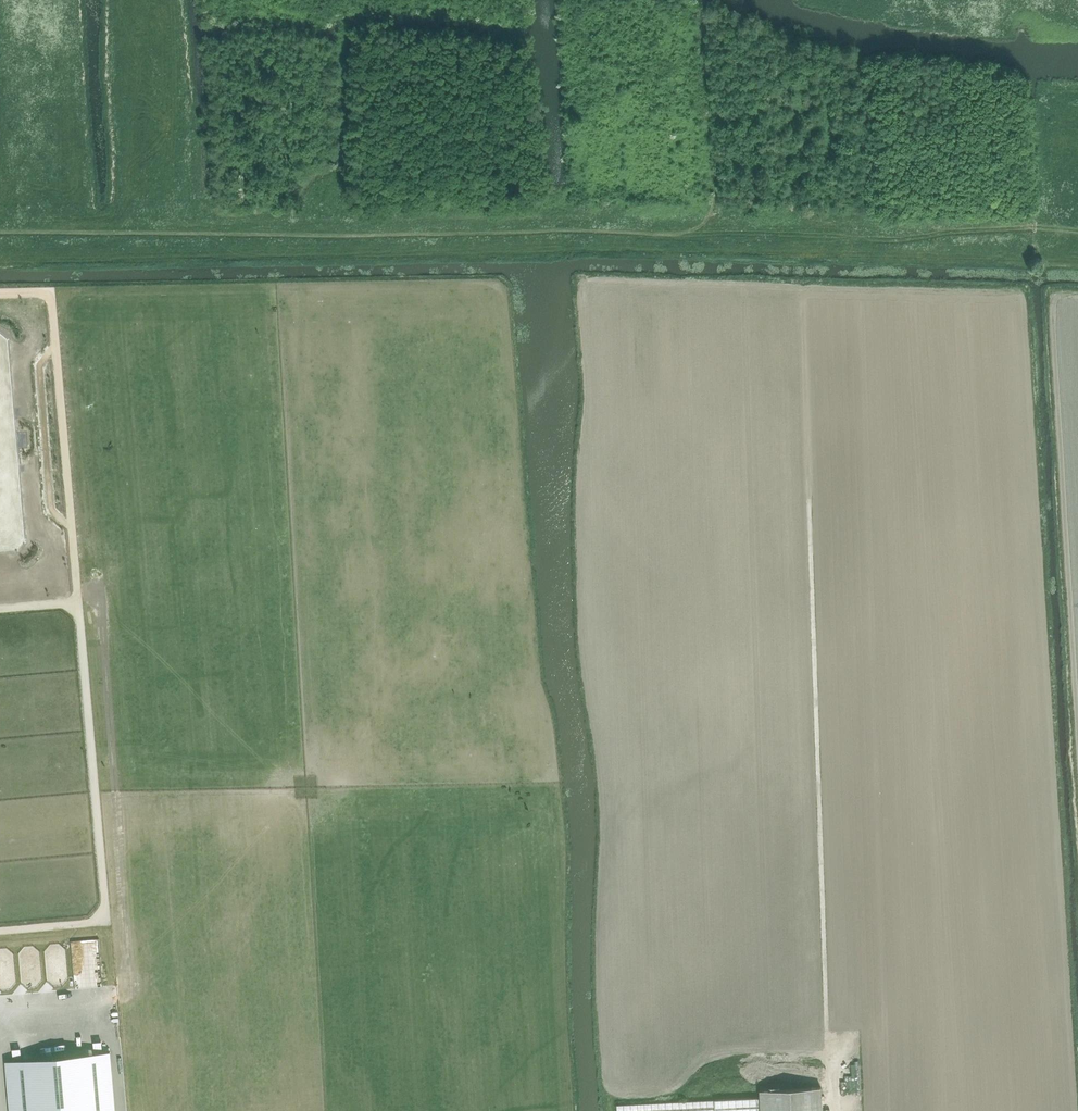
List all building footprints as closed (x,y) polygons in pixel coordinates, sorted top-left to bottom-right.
[(6,1061),(6,1062),(8,1062),(13,1110),(113,1110),(108,1053),(110,1053),(110,1052),(102,1053),(101,1041),(94,1042),(95,1053),(21,1060),(20,1048),(12,1049),(13,1061),(6,1061)] [(853,1049),(854,1068),(862,1067),(861,1049),(853,1049)] [(757,1100),(758,1110),(823,1110),(822,1087),(759,1090),(760,1100),(757,1100)] [(715,1100),(617,1105),(617,1110),(758,1110),(757,1100),(757,1098),(715,1100)]
